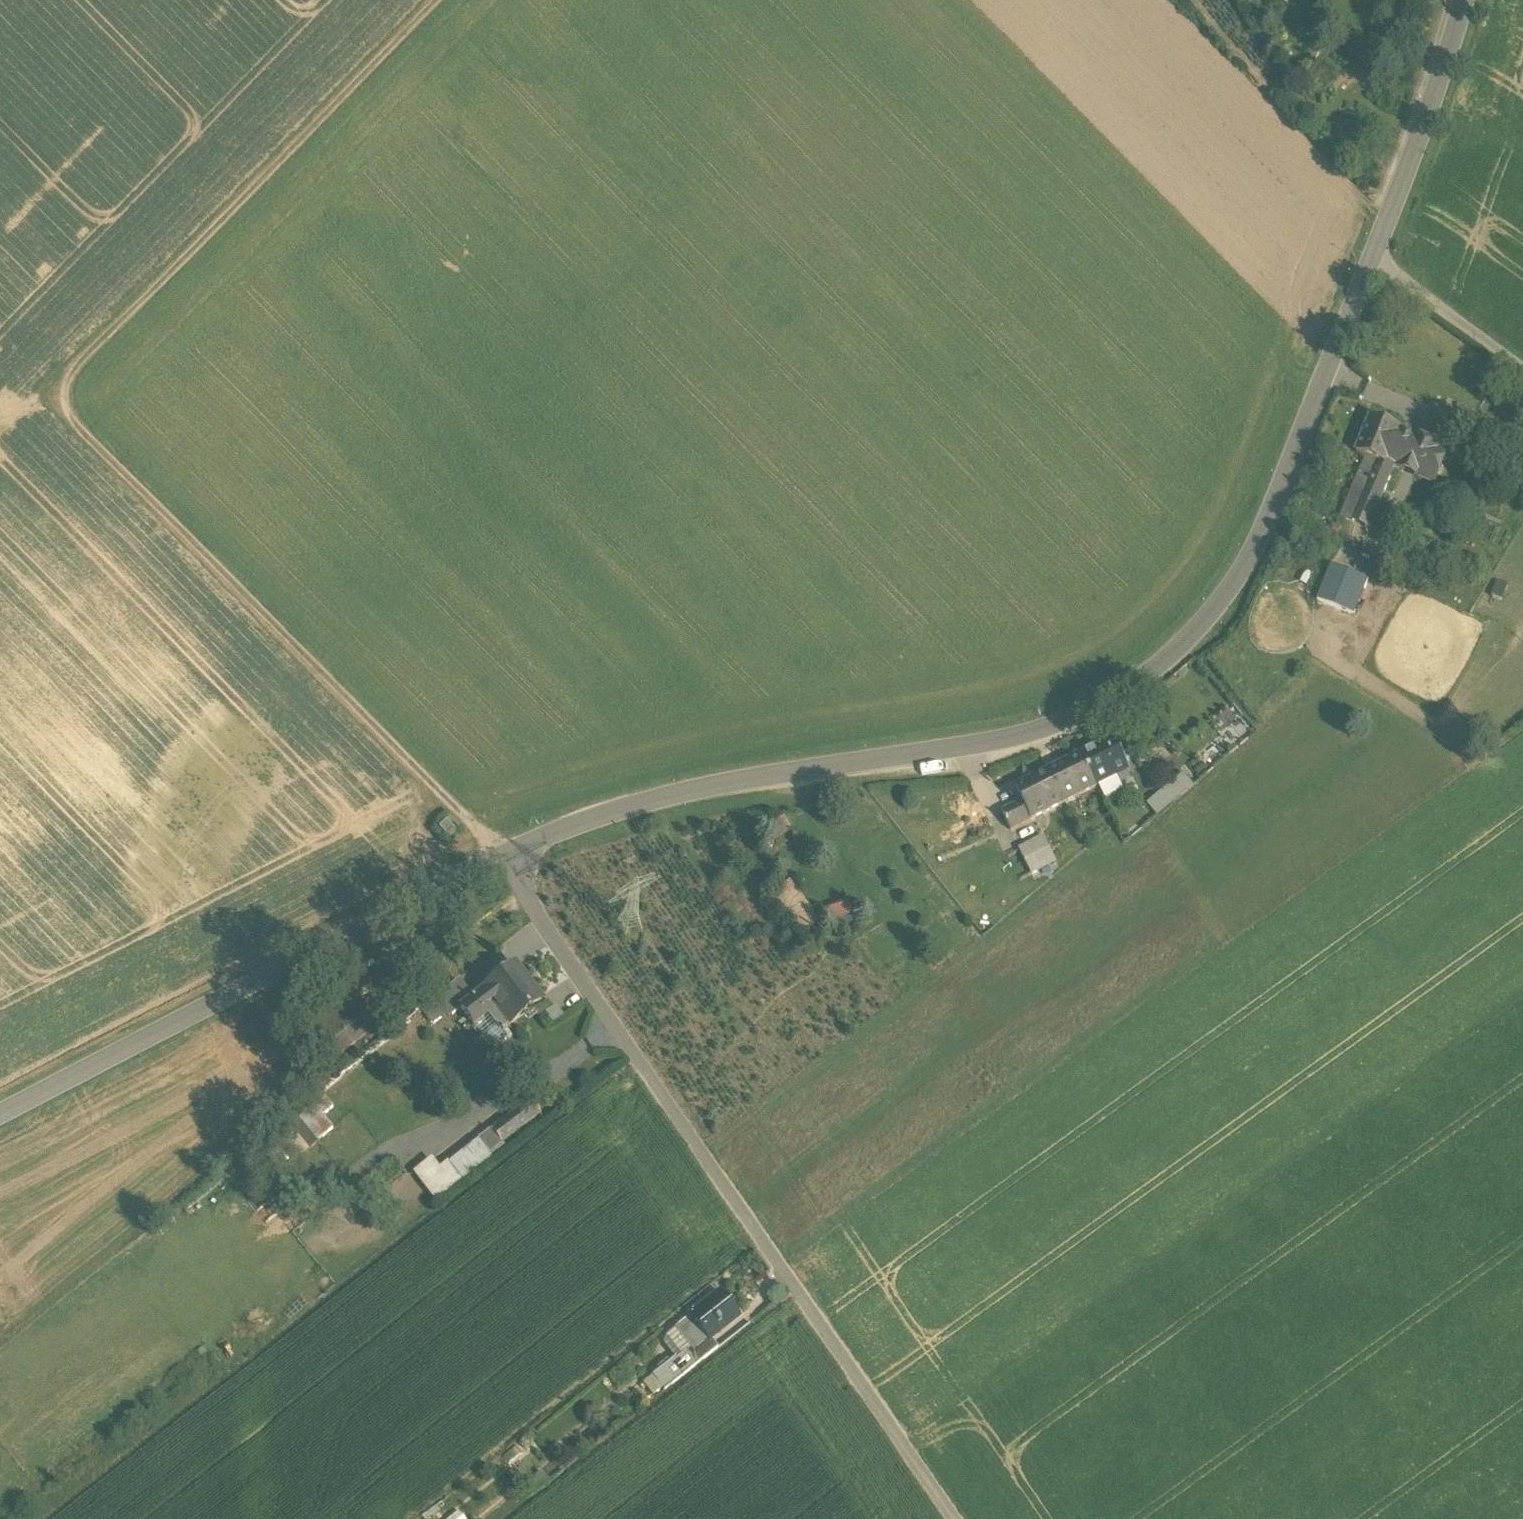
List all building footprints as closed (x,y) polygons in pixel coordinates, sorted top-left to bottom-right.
[(1402,431),(1371,419),(1357,453),(1368,458),(1378,462),(1388,466),(1389,465),(1402,433),(1402,431)] [(1442,451),(1402,433),(1389,465),(1394,467),(1394,468),(1429,482),(1442,451)] [(1360,470),(1339,518),(1353,524),(1355,519),(1354,519),(1378,462),(1368,458),(1366,462),(1367,465),(1360,470)] [(1378,462),(1354,519),(1355,519),(1375,528),(1384,505),(1379,503),(1394,468),(1394,467),(1389,465),(1388,466),(1378,462)] [(1367,575),(1332,562),(1315,603),(1334,610),(1333,611),(1350,617),(1367,575)] [(1367,575),(1350,617),(1362,622),(1369,606),(1377,586),(1379,580),(1367,575)] [(1499,582),(1492,598),(1502,602),(1508,585),(1499,582)] [(1114,739),(1081,755),(1097,788),(1130,771),(1114,739)] [(1081,755),(1049,771),(1065,804),(1097,788),(1081,755)] [(1049,771),(1016,788),(1023,802),(1032,821),(1065,804),(1049,771)] [(1159,815),(1198,784),(1188,772),(1149,802),(1159,815)] [(1023,802),(1002,813),(1011,831),(1032,821),(1023,802)] [(456,833),(445,822),(438,829),(449,840),(456,833)] [(1045,838),(1020,850),(1032,875),(1057,863),(1045,838)] [(805,934),(824,918),(796,884),(776,900),(805,934)] [(514,967),(483,991),(484,991),(472,1000),(460,1009),(474,1026),(488,1016),(501,1033),(541,1002),(514,967)] [(437,997),(421,978),(410,987),(418,996),(408,1005),(415,1014),(437,997)] [(457,981),(437,997),(447,1011),(452,1016),(460,1009),(472,1000),(457,981)] [(437,997),(420,1011),(431,1024),(447,1011),(437,997)] [(350,1000),(313,1028),(336,1057),(353,1043),(349,1039),(368,1024),(350,1000)] [(474,1026),(460,1009),(452,1016),(465,1033),(473,1027),(474,1026)] [(474,1026),(473,1027),(486,1044),(501,1033),(488,1016),(474,1026)] [(529,1102),(491,1132),(501,1144),(539,1115),(529,1102)] [(491,1132),(466,1151),(478,1166),(503,1147),(501,1144),(491,1132)] [(430,1162),(414,1174),(420,1182),(436,1169),(430,1162)] [(436,1169),(420,1182),(426,1190),(442,1177),(436,1169)] [(720,1293),(689,1318),(707,1341),(708,1342),(711,1339),(739,1317),(720,1293)] [(707,1341),(689,1318),(677,1327),(692,1347),(695,1351),(707,1341)] [(677,1327),(666,1336),(663,1344),(675,1358),(677,1360),(686,1353),(692,1347),(677,1327)] [(707,1341),(695,1351),(692,1347),(686,1353),(696,1366),(718,1348),(711,1339),(708,1342),(707,1341)] [(675,1358),(652,1376),(664,1392),(696,1366),(686,1353),(677,1360),(675,1358)] [(448,1518),(466,1518),(457,1510),(448,1518)]
